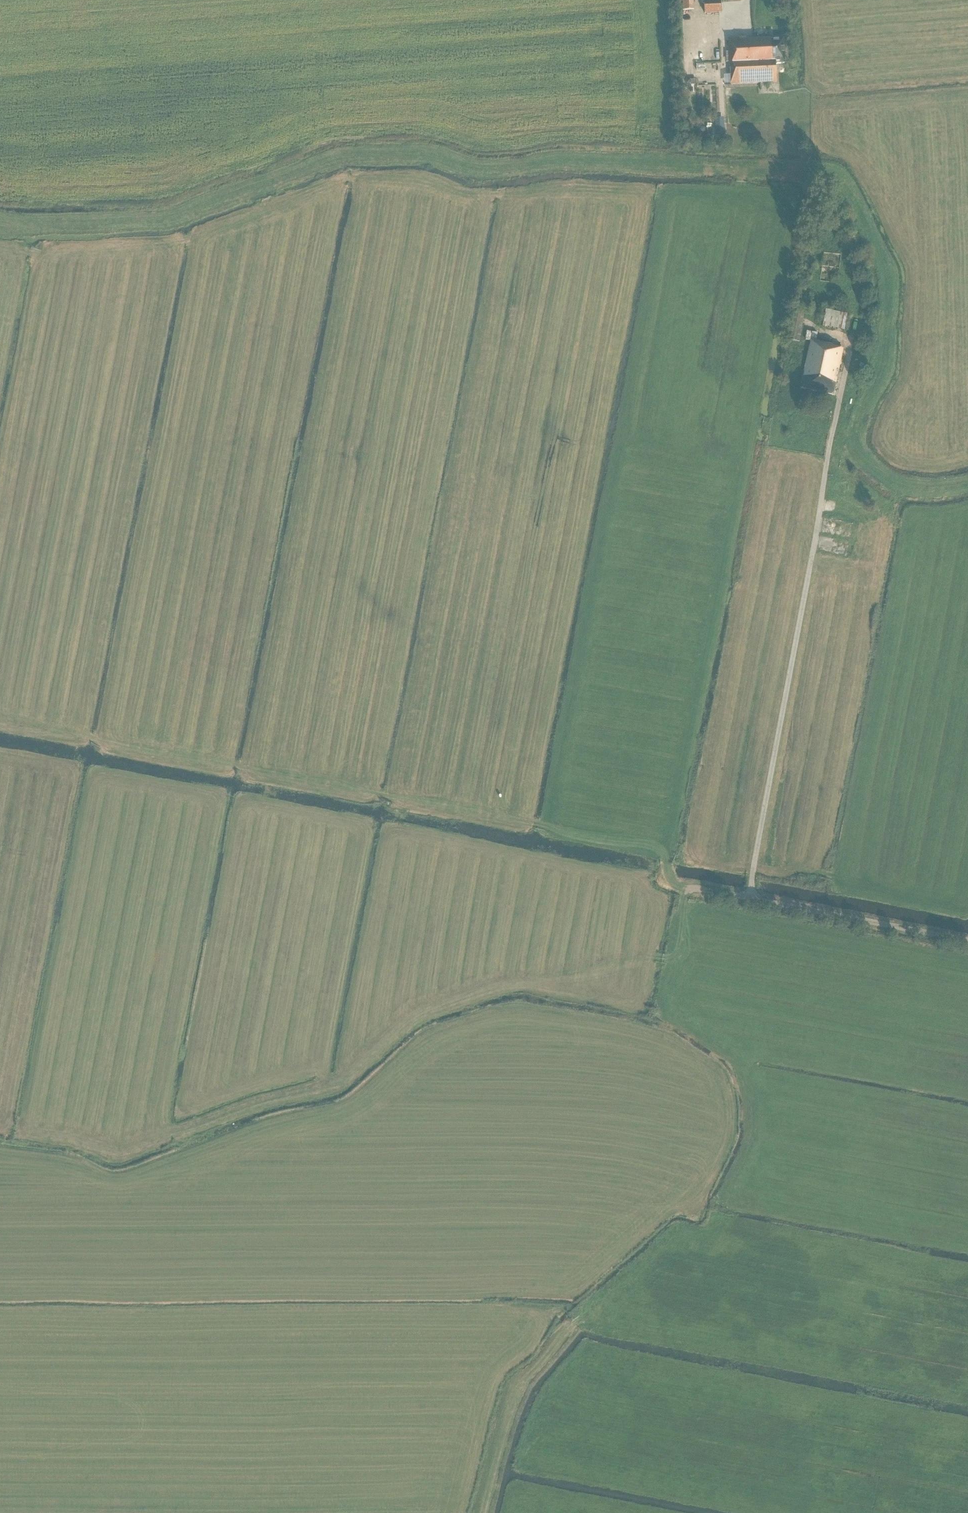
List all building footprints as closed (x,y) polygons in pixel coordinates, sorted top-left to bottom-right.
[(682,11),(694,11),(694,0),(682,0),(682,11)] [(704,2),(704,14),(721,13),(721,1),(704,2)] [(771,40),(771,38),(728,39),(730,69),(731,84),(776,83),(775,64),(785,64),(784,39),(771,40)] [(724,130),(724,126),(724,124),(715,124),(715,136),(725,136),(724,130)] [(700,137),(703,131),(696,127),(693,134),(700,137)] [(848,314),(826,309),(823,327),(844,331),(848,314)] [(816,341),(817,333),(807,332),(805,340),(811,341),(801,388),(834,395),(843,349),(834,347),(834,345),(816,341)]
